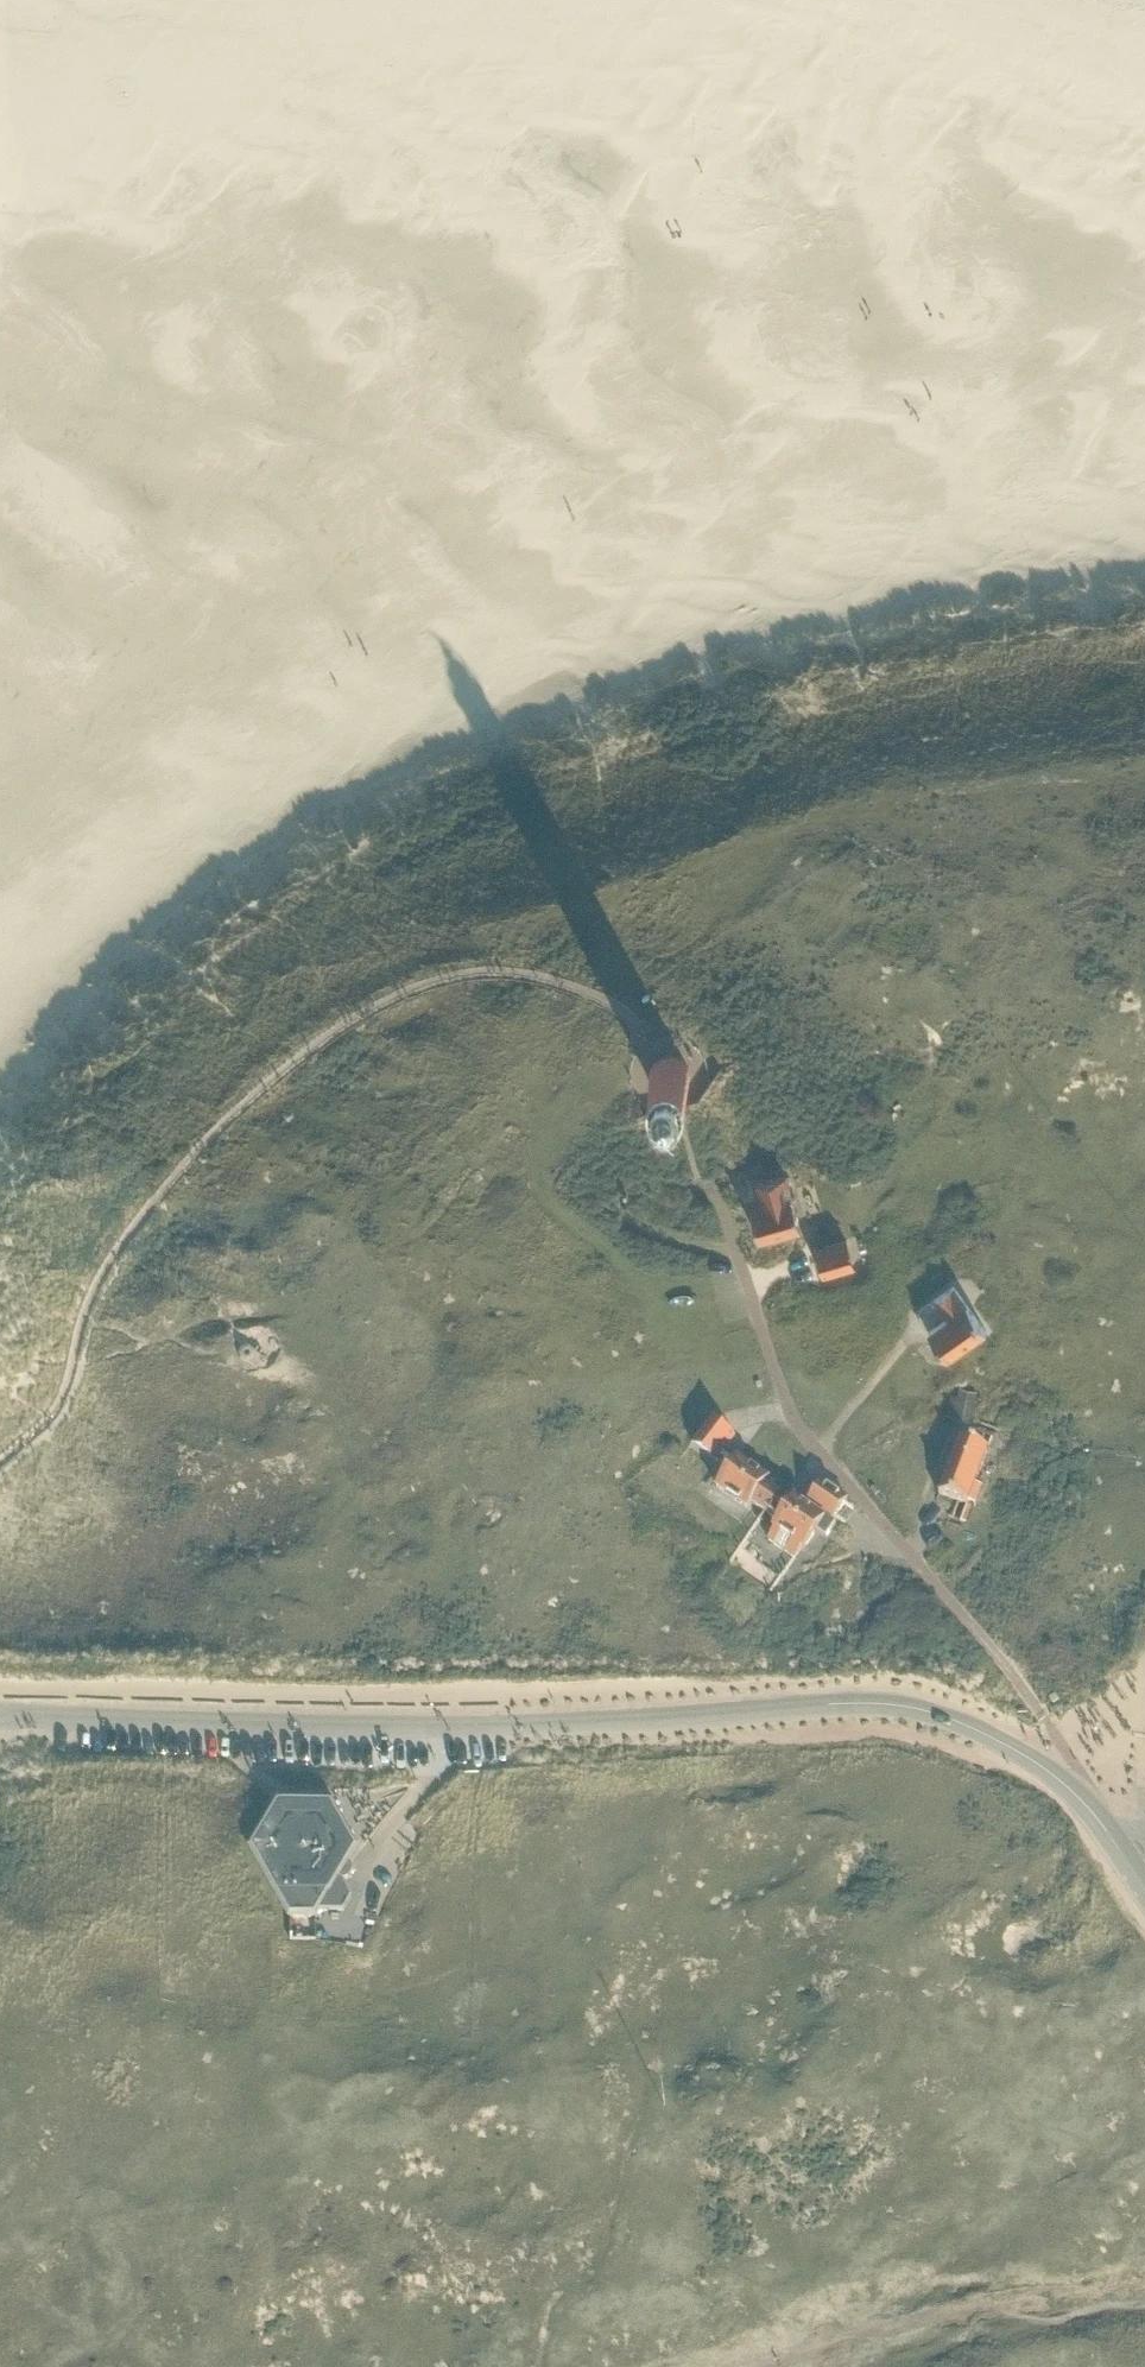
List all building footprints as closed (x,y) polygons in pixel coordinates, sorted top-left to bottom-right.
[(663,1095),(673,1096),(681,1093),(687,1087),(691,1080),(691,1071),(687,1062),(680,1056),(670,1053),(660,1055),(653,1062),(648,1071),(649,1081),(654,1090),(663,1095)] [(764,1204),(751,1208),(760,1239),(802,1228),(787,1174),(758,1182),(764,1204)] [(848,1238),(816,1247),(824,1276),(856,1268),(848,1238)] [(947,1316),(928,1330),(948,1358),(987,1331),(954,1282),(934,1296),(947,1316)] [(238,1350),(239,1356),(245,1360),(245,1359),(253,1365),(261,1354),(259,1353),(262,1349),(261,1348),(258,1352),(255,1350),(258,1346),(257,1345),(254,1350),(255,1348),(248,1344),(243,1344),(238,1350)] [(951,1393),(947,1413),(953,1414),(971,1418),(977,1390),(959,1386),(958,1394),(951,1393)] [(712,1417),(691,1444),(716,1463),(717,1462),(727,1449),(736,1436),(712,1417)] [(961,1442),(941,1491),(969,1501),(988,1452),(961,1442)] [(753,1505),(765,1514),(781,1492),(768,1483),(771,1480),(739,1457),(738,1458),(727,1449),(717,1462),(729,1470),(715,1489),(748,1512),(753,1505)] [(781,1492),(765,1514),(776,1522),(772,1528),(774,1530),(767,1540),(796,1560),(802,1550),(805,1552),(819,1531),(828,1538),(837,1524),(834,1522),(849,1499),(823,1481),(806,1505),(795,1496),(792,1500),(781,1492)] [(1049,1697),(1053,1703),(1059,1699),(1055,1693),(1049,1697)] [(280,1803),(253,1846),(278,1890),(284,1890),(284,1906),(290,1917),(317,1917),(321,1910),(344,1910),(352,1896),(343,1879),(348,1878),(352,1870),(351,1865),(346,1862),(354,1847),(344,1830),(329,1803),(280,1803)]
